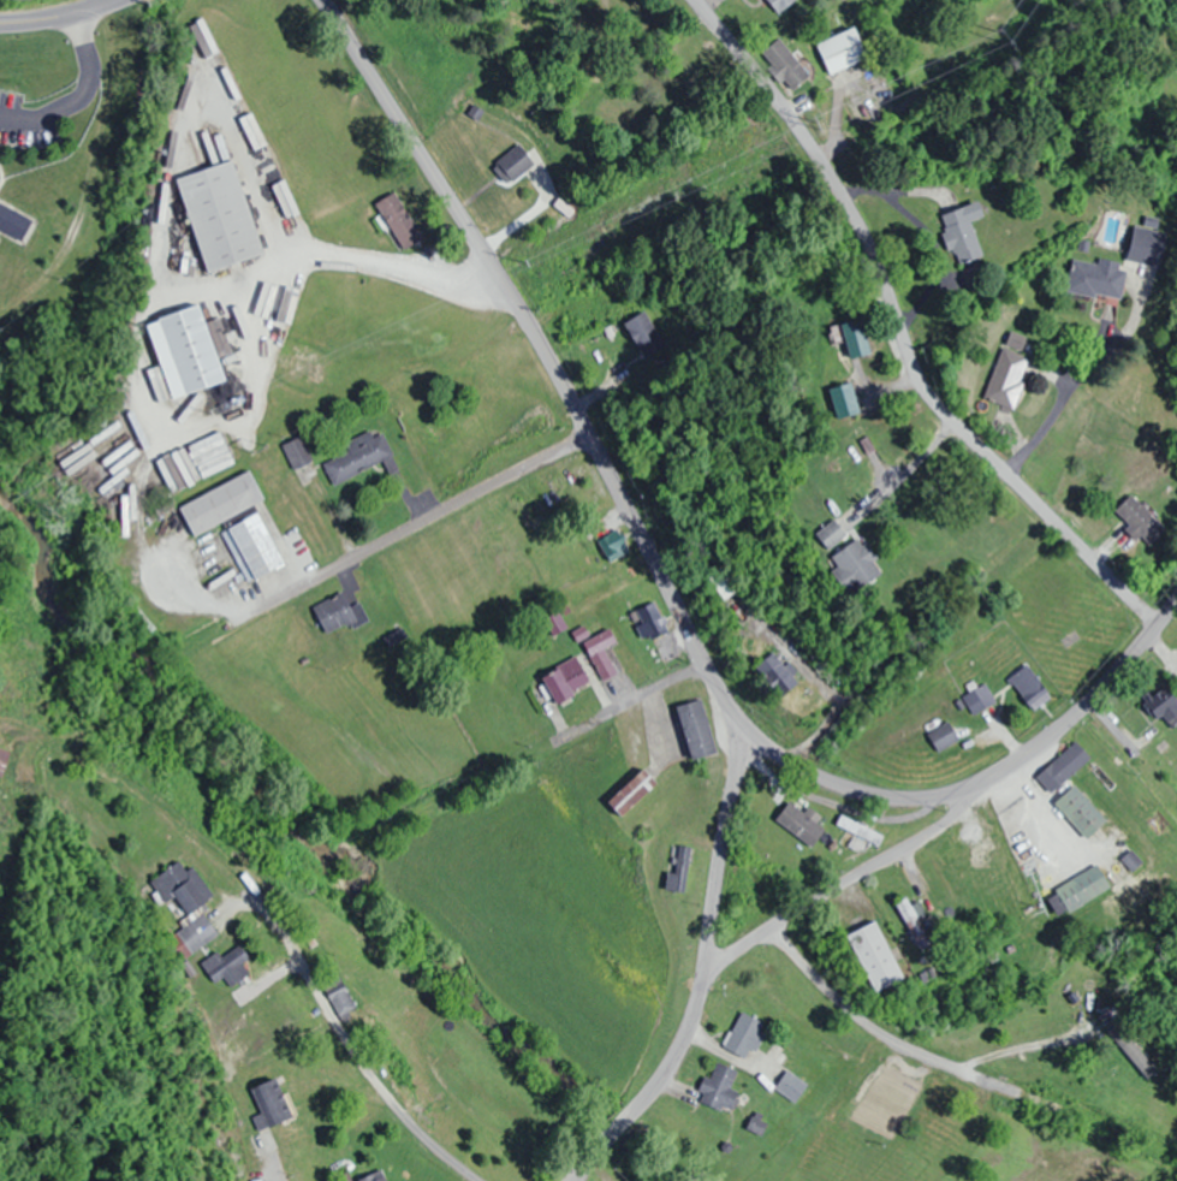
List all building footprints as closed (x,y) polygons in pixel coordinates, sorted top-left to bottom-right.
[(778,14),(796,0),(767,0),(778,14)] [(868,58),(855,27),(816,44),(829,75),(868,58)] [(796,59),(803,55),(792,37),(785,41),(796,59)] [(492,166),(507,186),(535,163),(519,144),(492,166)] [(235,160),(178,176),(205,272),(262,256),(235,160)] [(423,239),(394,192),(375,204),(403,251),(423,239)] [(24,241),(34,219),(0,203),(0,230),(24,241)] [(985,255),(969,206),(939,216),(956,265),(985,255)] [(1068,293),(1123,301),(1129,264),(1073,256),(1068,293)] [(224,383),(200,306),(147,323),(171,399),(224,383)] [(641,355),(662,345),(646,310),(625,320),(641,355)] [(833,325),(836,341),(844,340),(848,359),(870,355),(864,320),(833,325)] [(1030,356),(1000,346),(982,399),(1013,409),(1030,356)] [(234,463),(219,432),(187,447),(201,478),(234,463)] [(322,460),(332,483),(393,457),(383,434),(322,460)] [(178,505),(192,535),(264,502),(250,472),(178,505)] [(1166,529),(1131,494),(1114,511),(1149,547),(1166,529)] [(283,564),(259,513),(221,531),(246,582),(283,564)] [(816,534),(830,550),(847,535),(833,519),(816,534)] [(629,552),(617,530),(598,541),(610,563),(629,552)] [(831,560),(856,592),(885,569),(860,537),(831,560)] [(736,593),(724,571),(710,579),(722,601),(736,593)] [(367,618),(351,588),(313,608),(328,637),(367,618)] [(650,639),(668,630),(655,601),(636,610),(650,639)] [(616,642),(609,629),(582,643),(602,681),(616,673),(603,649),(616,642)] [(792,673),(771,652),(755,667),(776,689),(792,673)] [(558,707),(574,698),(571,692),(589,681),(575,657),(541,677),(558,707)] [(1006,678),(1034,711),(1052,696),(1025,663),(1006,678)] [(995,704),(985,684),(963,696),(972,715),(995,704)] [(1164,686),(1146,702),(1171,730),(1176,725),(1176,700),(1164,686)] [(677,706),(692,759),(717,753),(701,699),(677,706)] [(959,740),(949,722),(928,733),(937,751),(959,740)] [(1037,778),(1052,794),(1090,758),(1075,741),(1037,778)] [(0,750),(0,773),(10,756),(0,750)] [(606,800),(620,816),(657,784),(643,767),(606,800)] [(1054,805),(1088,839),(1107,820),(1073,786),(1054,805)] [(813,847),(825,828),(787,802),(774,821),(813,847)] [(883,834),(840,816),(835,826),(879,844),(883,834)] [(668,890),(681,893),(690,847),(677,844),(668,890)] [(212,898),(184,858),(150,882),(182,928),(203,914),(198,907),(212,898)] [(1068,912),(1110,888),(1097,864),(1054,888),(1068,912)] [(919,951),(931,944),(917,917),(924,913),(919,903),(910,908),(905,898),(894,904),(919,951)] [(874,994),(904,980),(876,922),(846,936),(874,994)] [(338,1016),(355,1007),(339,975),(321,984),(338,1016)] [(747,1063),(766,1024),(740,1012),(721,1051),(747,1063)] [(740,1072),(714,1060),(695,1099),(721,1111),(740,1072)] [(776,1089),(796,1102),(807,1084),(787,1071),(776,1089)]
